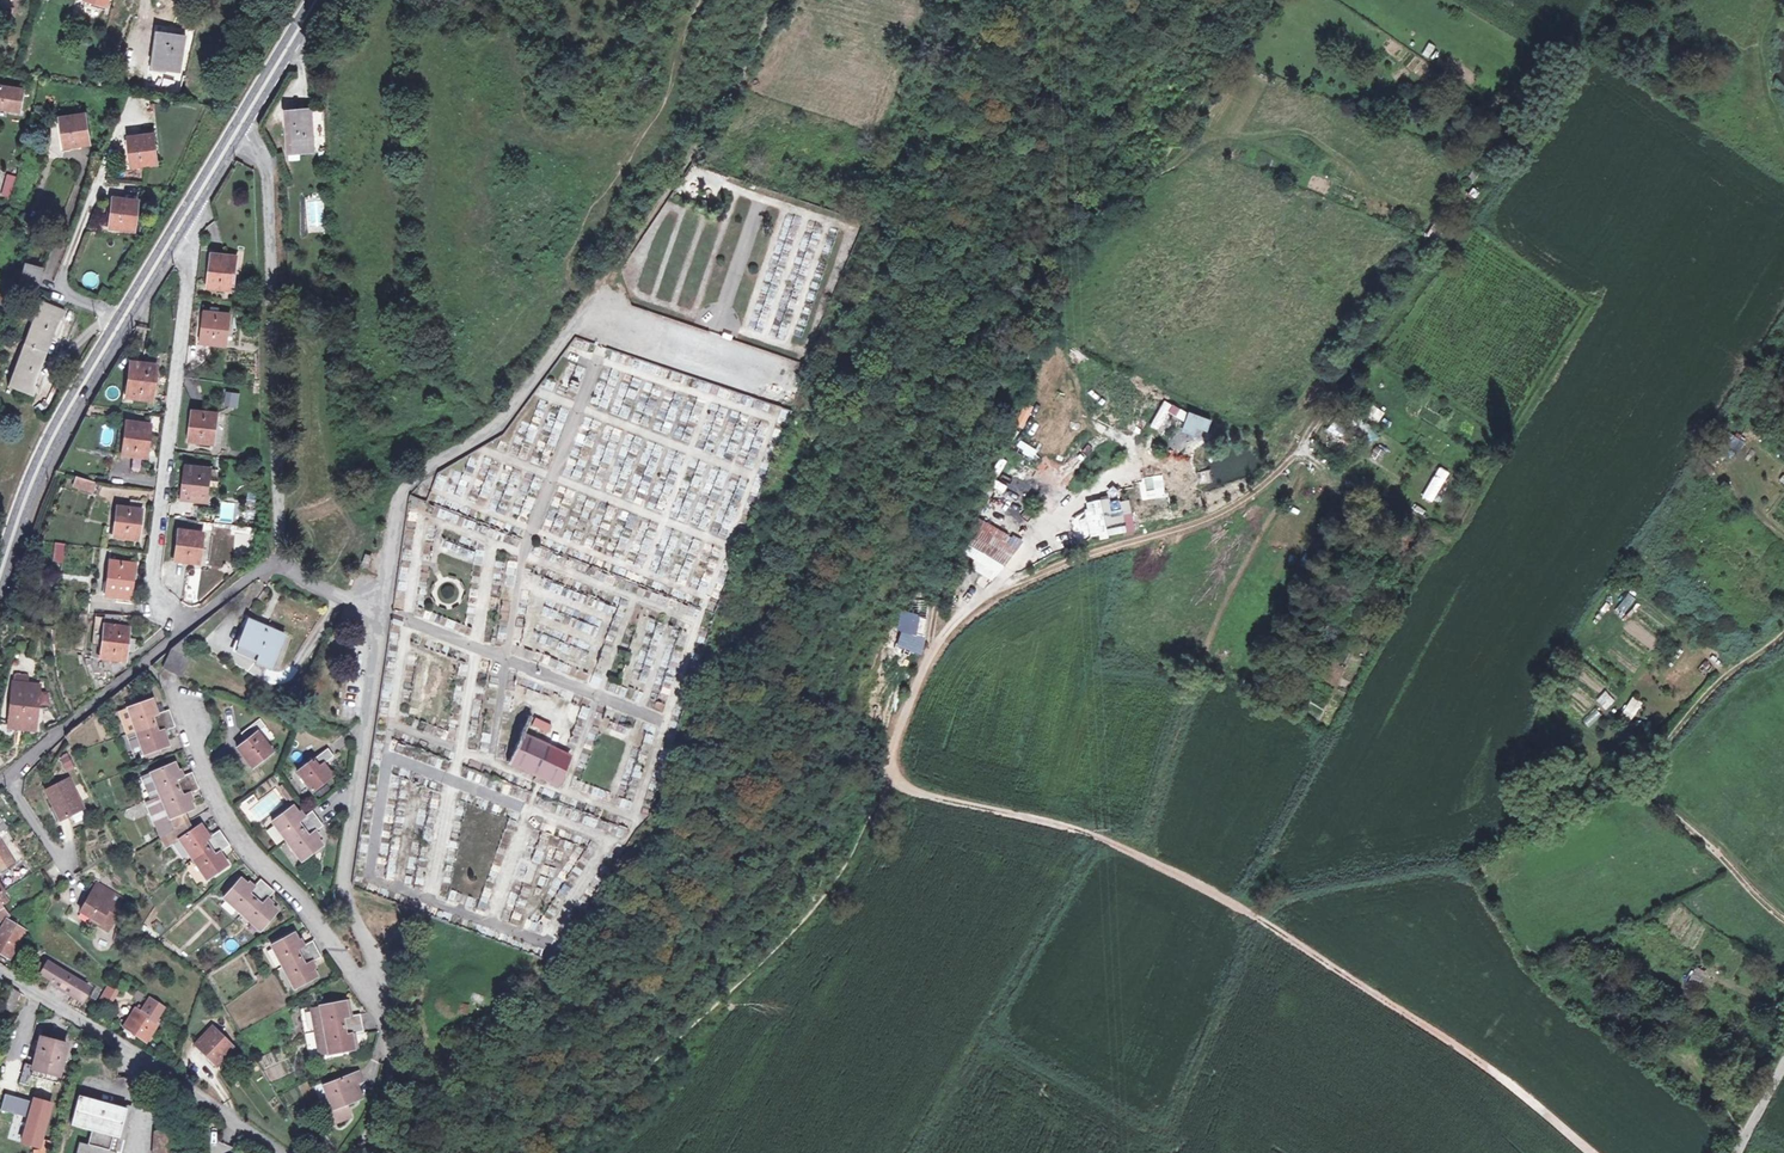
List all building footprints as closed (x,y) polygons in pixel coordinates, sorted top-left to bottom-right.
[(85,0),(84,0),(83,4),(105,10),(106,6),(85,0)] [(179,73),(185,36),(158,33),(152,69),(179,73)] [(21,112),(24,89),(0,86),(0,109),(21,112)] [(283,126),(287,154),(312,151),(306,110),(287,113),(289,125),(283,126)] [(91,145),(88,115),(62,118),(65,148),(91,145)] [(156,166),(154,134),(129,136),(131,168),(156,166)] [(1340,163),(1334,178),(1349,184),(1355,169),(1340,163)] [(11,200),(15,176),(5,174),(1,198),(11,200)] [(133,233),(137,203),(113,199),(109,229),(133,233)] [(322,215),(322,201),(307,201),(307,215),(322,215)] [(236,268),(238,258),(212,254),(207,288),(230,290),(233,268),(236,268)] [(26,266),(18,286),(35,292),(43,271),(26,266)] [(751,330),(763,332),(769,301),(757,298),(751,330)] [(65,313),(40,303),(9,388),(34,397),(37,388),(36,388),(60,321),(62,322),(65,313)] [(229,325),(231,315),(205,311),(200,342),(223,345),(226,325),(229,325)] [(156,378),(158,367),(132,364),(129,389),(124,389),(122,405),(131,406),(132,401),(149,403),(153,377),(156,378)] [(1059,399),(1069,376),(1059,372),(1050,395),(1059,399)] [(732,398),(734,391),(713,384),(711,391),(732,398)] [(224,406),(237,407),(239,393),(225,391),(224,406)] [(1151,426),(1170,437),(1180,420),(1183,422),(1189,412),(1165,399),(1151,426)] [(1378,423),(1386,412),(1373,404),(1365,415),(1378,423)] [(217,423),(219,413),(192,409),(189,441),(211,444),(214,423),(217,423)] [(1176,434),(1173,444),(1204,451),(1212,417),(1189,411),(1183,435),(1176,434)] [(149,438),(150,429),(124,425),(120,458),(143,461),(145,438),(149,438)] [(1020,441),(1015,452),(1034,460),(1039,448),(1020,441)] [(211,480),(212,469),(185,465),(181,498),(204,501),(206,480),(211,480)] [(1422,498),(1432,503),(1449,472),(1438,466),(1422,498)] [(1199,485),(1211,485),(1212,470),(1200,469),(1199,485)] [(995,470),(989,486),(1006,493),(1012,476),(995,470)] [(92,495),(95,485),(94,485),(75,479),(72,488),(92,495)] [(1087,514),(1091,538),(1136,531),(1131,498),(1116,501),(1115,496),(1092,500),(1094,513),(1087,514)] [(143,522),(145,502),(129,500),(128,510),(117,508),(113,540),(137,544),(140,521),(143,522)] [(988,522),(967,552),(1000,572),(1021,542),(988,522)] [(203,543),(204,533),(178,530),(175,561),(197,564),(199,543),(203,543)] [(63,565),(67,547),(61,546),(57,564),(63,565)] [(372,556),(364,554),(360,568),(367,572),(372,556)] [(132,598),(136,567),(110,564),(106,596),(132,598)] [(1626,614),(1634,597),(1626,592),(1617,609),(1626,614)] [(900,645),(918,651),(926,627),(930,602),(921,600),(918,613),(909,611),(900,635),(903,636),(900,645)] [(610,613),(613,605),(600,601),(598,608),(610,613)] [(92,658),(102,659),(107,615),(97,615),(92,658)] [(132,616),(107,615),(102,659),(100,694),(122,676),(125,650),(126,638),(130,638),(132,616)] [(569,617),(565,627),(591,636),(594,625),(569,617)] [(272,670),(286,635),(247,620),(237,647),(259,655),(256,663),(272,670)] [(542,633),(538,642),(584,662),(587,653),(542,633)] [(188,635),(173,647),(181,651),(182,647),(193,640),(188,635)] [(136,652),(137,638),(130,638),(126,638),(125,650),(136,652)] [(604,645),(596,668),(604,671),(612,647),(604,645)] [(181,651),(173,647),(164,667),(183,675),(192,656),(181,651)] [(194,652),(182,647),(181,651),(192,656),(194,652)] [(1707,660),(1697,668),(1703,676),(1713,668),(1707,660)] [(7,730),(34,732),(38,689),(25,687),(26,680),(15,679),(14,686),(12,686),(7,730)] [(1605,691),(1596,700),(1606,710),(1615,700),(1605,691)] [(1633,697),(1622,712),(1631,719),(1643,704),(1633,697)] [(1309,708),(1324,712),(1326,702),(1311,698),(1309,708)] [(136,732),(172,718),(168,709),(163,711),(157,714),(155,708),(152,699),(128,708),(136,732)] [(121,738),(136,732),(128,708),(112,714),(121,738)] [(1589,726),(1601,714),(1595,708),(1583,720),(1589,726)] [(136,732),(144,755),(168,747),(165,738),(163,733),(170,730),(175,729),(172,718),(136,732)] [(531,726),(547,734),(551,726),(535,718),(531,726)] [(266,729),(260,720),(241,735),(247,743),(237,750),(252,770),(273,754),(259,735),(266,729)] [(136,732),(121,738),(129,761),(144,755),(136,732)] [(513,762),(560,783),(564,771),(571,756),(525,736),(513,762)] [(334,758),(328,750),(300,772),(298,774),(313,794),(332,779),(323,767),(334,758)] [(58,759),(65,771),(74,766),(67,754),(58,759)] [(151,773),(160,796),(196,782),(193,774),(180,778),(174,764),(151,773)] [(145,801),(160,796),(151,773),(136,778),(145,801)] [(82,809),(66,779),(43,791),(59,821),(82,809)] [(199,791),(196,782),(160,796),(169,819),(183,814),(192,810),(187,796),(199,791)] [(285,784),(278,787),(284,801),(291,798),(285,784)] [(154,824),(169,819),(160,796),(145,801),(154,824)] [(302,820),(293,808),(273,824),(302,863),(322,847),(314,836),(324,828),(312,812),(302,820)] [(187,823),(183,814),(169,819),(173,831),(187,823)] [(169,845),(178,840),(190,832),(187,823),(173,831),(163,836),(169,845)] [(9,833),(11,832),(7,826),(1,829),(0,827),(0,838),(9,833)] [(178,840),(192,860),(224,838),(219,831),(208,839),(199,826),(190,832),(178,840)] [(274,826),(268,831),(277,844),(283,839),(274,826)] [(9,833),(0,838),(0,842),(15,864),(1,874),(0,882),(6,890),(33,872),(9,833)] [(229,846),(224,838),(192,860),(207,881),(227,867),(218,853),(229,846)] [(1,874),(15,864),(0,842),(0,872),(1,874)] [(223,899),(242,915),(267,886),(260,880),(251,890),(239,879),(223,899)] [(126,902),(97,885),(81,912),(109,930),(126,902)] [(275,892),(267,886),(242,915),(261,931),(277,912),(266,902),(275,892)] [(1,927),(6,923),(8,922),(11,920),(8,915),(4,908),(0,910),(0,925),(1,927)] [(8,922),(6,923),(0,933),(0,953),(12,960),(27,933),(8,922)] [(282,968),(316,950),(311,941),(301,947),(293,932),(270,945),(282,968)] [(320,958),(316,950),(282,968),(294,990),(317,978),(310,964),(320,958)] [(36,972),(43,976),(47,968),(41,964),(36,972)] [(85,985),(50,964),(47,968),(43,976),(53,983),(52,985),(83,1004),(90,993),(83,988),(85,985)] [(1688,979),(1697,986),(1706,973),(1697,966),(1688,979)] [(477,989),(473,981),(465,984),(469,993),(477,989)] [(107,985),(100,998),(112,1003),(118,991),(107,985)] [(1,1007),(14,1015),(21,994),(12,989),(1,1007)] [(499,998),(495,990),(486,994),(490,1002),(499,998)] [(102,994),(97,991),(92,1000),(96,1003),(102,994)] [(482,1004),(485,999),(475,994),(473,999),(474,1003),(480,1005),(482,1004)] [(323,1026),(360,1018),(358,1009),(347,1011),(343,996),(318,1001),(323,1026)] [(455,1006),(452,997),(444,1001),(447,1009),(455,1006)] [(160,1024),(156,1021),(165,1007),(152,998),(146,1008),(143,1013),(137,1009),(126,1027),(147,1040),(149,1041),(160,1024)] [(309,1003),(300,1006),(304,1029),(314,1027),(323,1026),(318,1001),(309,1003)] [(460,1001),(456,1012),(467,1017),(471,1006),(460,1001)] [(143,1013),(146,1008),(140,1004),(137,1009),(143,1013)] [(323,1026),(328,1048),(353,1044),(350,1029),(362,1026),(360,1018),(323,1026)] [(319,1050),(328,1048),(323,1026),(314,1027),(304,1029),(309,1052),(319,1050)] [(221,1034),(213,1027),(197,1046),(221,1068),(235,1052),(219,1037),(221,1034)] [(25,1065),(20,1084),(29,1086),(32,1076),(58,1083),(67,1048),(40,1039),(32,1067),(25,1065)] [(365,1079),(361,1070),(325,1086),(336,1110),(359,1099),(353,1084),(365,1079)] [(32,1076),(30,1083),(56,1090),(58,1083),(32,1076)] [(52,1105),(35,1100),(34,1104),(5,1096),(0,1111),(29,1120),(22,1143),(38,1148),(39,1148),(41,1140),(52,1105)] [(133,1110),(80,1096),(71,1126),(92,1131),(88,1146),(79,1144),(77,1152),(121,1152),(133,1110)] [(178,1134),(155,1132),(153,1152),(177,1152),(178,1134)] [(41,1140),(39,1148),(38,1148),(36,1152),(50,1152),(53,1144),(41,1140)]
